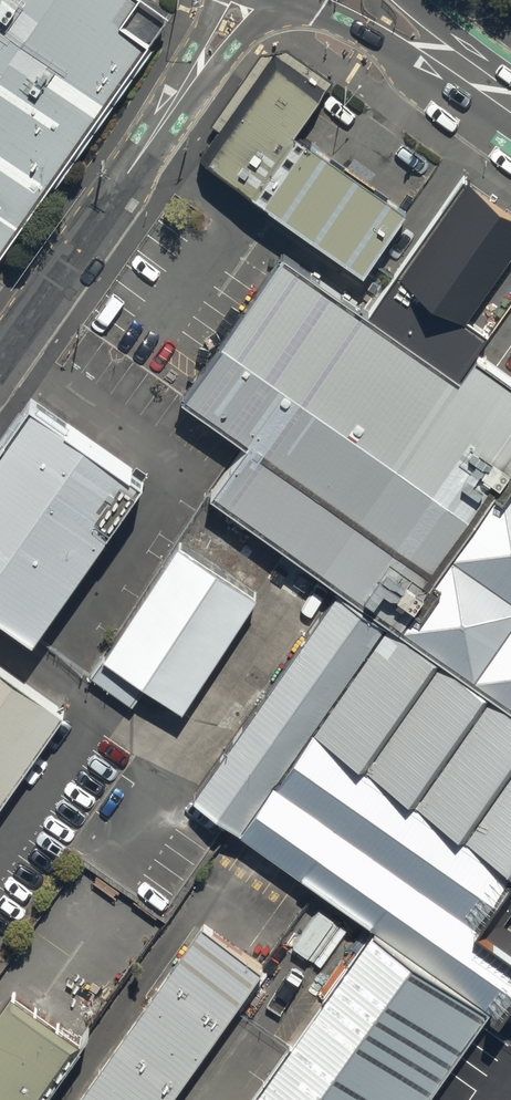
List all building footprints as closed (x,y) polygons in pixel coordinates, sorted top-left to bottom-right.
[(5,254),(151,42),(122,22),(137,0),(0,0),(0,250),(5,254)] [(277,48),(202,151),(366,268),(409,206),(298,128),(329,84),(277,48)] [(464,170),(387,281),(459,330),(510,255),(510,202),(464,170)] [(298,253),(199,396),(253,435),(218,492),(343,585),(510,701),(510,371),(503,366),(484,353),(469,372),(298,253)] [(44,387),(0,450),(0,601),(42,630),(157,464),(44,387)] [(247,589),(176,540),(102,648),(173,697),(247,589)] [(510,868),(510,701),(343,585),(197,797),(230,819),(240,826),(305,870),(374,918),(496,1001),(510,980),(510,951),(472,924),(510,868)] [(0,660),(0,800),(66,705),(0,660)] [(496,1001),(374,918),(248,1099),(428,1099),(496,1001)] [(208,923),(86,1099),(169,1099),(264,961),(208,923)] [(13,975),(0,994),(0,1099),(39,1099),(90,1027),(13,975)]
